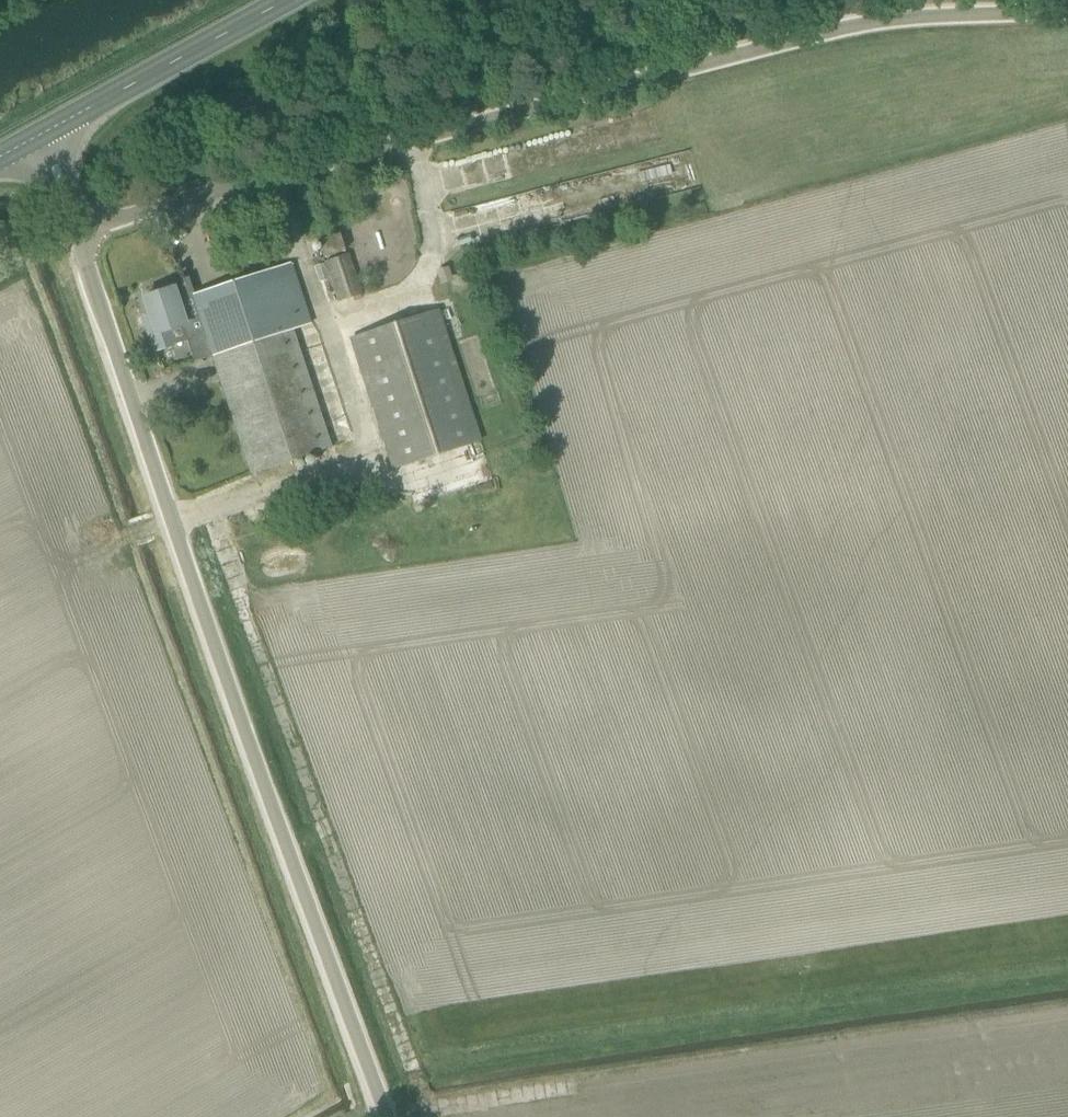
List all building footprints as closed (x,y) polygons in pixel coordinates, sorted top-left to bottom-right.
[(643,162),(649,191),(696,181),(690,151),(643,162)] [(344,250),(338,233),(319,240),(325,257),(344,250)] [(325,263),(337,303),(362,295),(350,255),(325,263)] [(310,323),(291,264),(193,295),(212,355),(251,474),(331,448),(292,329),(310,323)] [(142,317),(154,352),(171,346),(170,329),(182,325),(193,362),(212,355),(193,295),(188,277),(169,283),(171,289),(142,298),(148,315),(142,317)] [(393,469),(479,441),(437,310),(351,338),(393,469)]
